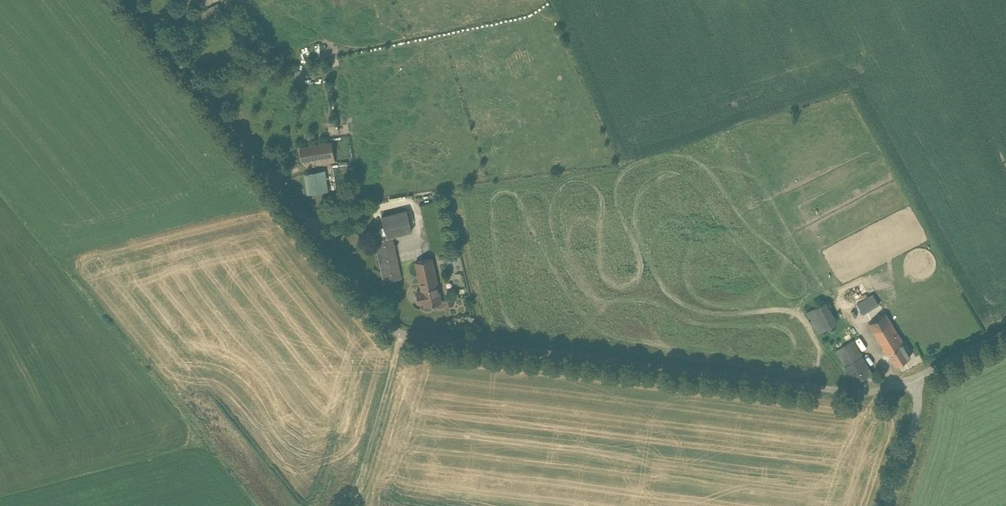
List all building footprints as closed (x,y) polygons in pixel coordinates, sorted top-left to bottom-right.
[(203,5),(203,14),(220,13),(220,5),(203,5)] [(334,154),(332,142),(301,147),(303,159),(318,157),(319,162),(333,160),(332,155),(334,154)] [(305,173),(308,193),(328,190),(325,170),(305,173)] [(386,236),(385,237),(375,239),(385,281),(402,278),(393,236),(413,231),(408,208),(382,214),(386,236)] [(416,261),(422,288),(416,289),(419,303),(425,302),(425,304),(442,301),(432,258),(416,261)] [(863,313),(880,303),(874,292),(857,302),(863,313)] [(807,311),(819,333),(838,323),(826,301),(807,311)] [(911,356),(903,343),(905,342),(887,312),(870,323),(887,352),(889,351),(896,365),(911,356)] [(851,374),(856,383),(867,376),(873,372),(871,368),(853,339),(835,350),(851,374)] [(873,372),(867,376),(870,381),(876,377),(873,372)]
